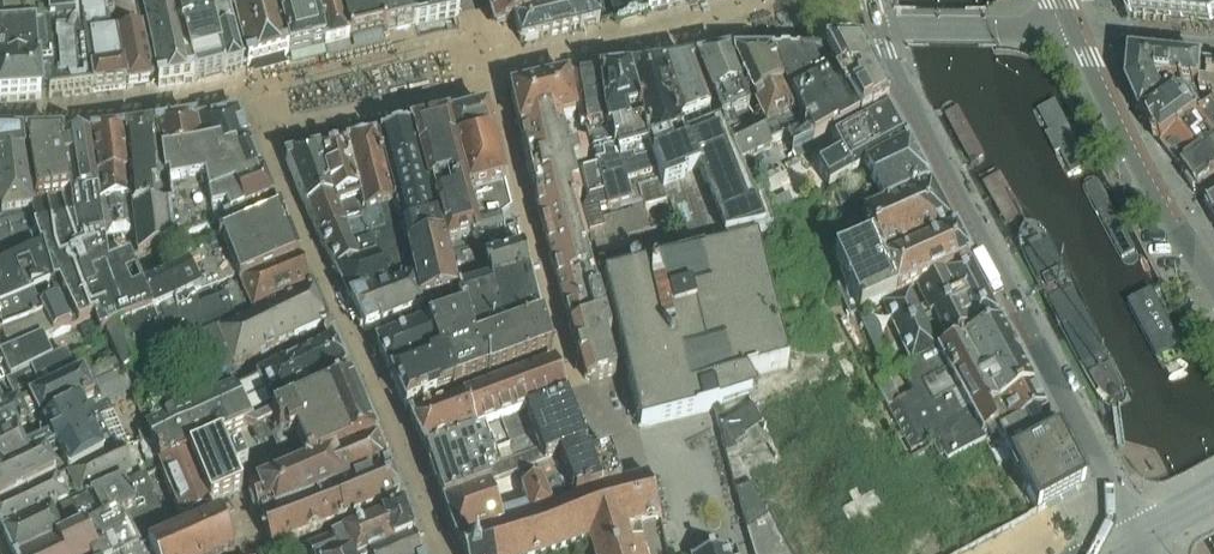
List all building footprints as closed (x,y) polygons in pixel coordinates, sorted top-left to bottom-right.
[(39,100),(39,96),(47,95),(48,97),(93,94),(91,84),(91,78),(90,76),(88,66),(84,42),(82,29),(77,6),(76,0),(0,0),(0,103),(39,100)] [(125,91),(122,73),(116,37),(113,18),(110,1),(110,0),(103,0),(79,6),(77,6),(82,29),(84,42),(88,66),(90,76),(91,78),(91,84),(93,94),(93,95),(125,91)] [(189,72),(171,0),(137,0),(158,87),(161,86),(162,82),(184,73),(189,72)] [(189,72),(197,70),(220,71),(221,74),(224,74),(206,0),(171,0),(189,72)] [(241,69),(225,0),(206,0),(224,74),(241,69)] [(288,56),(285,48),(274,4),(265,6),(264,0),(230,0),(247,68),(288,57),(288,56)] [(274,4),(285,48),(286,47),(289,57),(324,49),(321,39),(313,0),(273,0),(274,4)] [(349,42),(338,0),(313,0),(321,39),(322,39),(324,49),(349,42)] [(349,42),(385,34),(377,0),(338,0),(349,42)] [(413,27),(407,0),(378,0),(386,33),(413,27)] [(454,0),(408,0),(415,27),(458,17),(457,13),(454,0)] [(489,9),(495,30),(513,24),(534,18),(533,13),(535,13),(538,12),(534,0),(486,0),(489,9)] [(513,24),(519,42),(521,43),(522,43),(539,39),(576,31),(598,26),(599,25),(599,24),(599,23),(598,20),(592,0),(543,0),(545,10),(538,12),(535,13),(533,13),(534,18),(513,24)] [(643,0),(609,0),(614,16),(617,24),(647,16),(643,0)] [(647,16),(672,10),(709,1),(709,0),(643,0),(647,16)] [(1130,13),(1138,14),(1143,15),(1212,22),(1213,21),(1213,0),(1123,0),(1130,13)] [(116,37),(122,73),(125,91),(152,87),(140,33),(116,37)] [(718,125),(735,167),(738,175),(758,166),(755,158),(771,151),(768,147),(770,147),(760,124),(756,125),(737,135),(732,120),(749,113),(727,59),(696,65),(718,125)] [(782,89),(769,59),(733,59),(733,60),(752,103),(760,124),(770,147),(784,141),(791,157),(812,148),(782,89)] [(825,143),(830,139),(836,137),(797,59),(769,59),(782,89),(812,148),(825,143)] [(856,127),(824,60),(797,59),(836,137),(856,127)] [(824,60),(856,127),(886,113),(858,60),(824,60)] [(1158,87),(1202,91),(1205,69),(1140,61),(1133,67),(1131,83),(1158,87)] [(708,115),(691,68),(690,66),(660,70),(683,135),(686,149),(704,194),(706,193),(726,242),(756,236),(764,233),(756,212),(748,215),(708,115)] [(1205,69),(1202,91),(1201,99),(1213,101),(1213,102),(1213,70),(1205,69)] [(683,135),(660,70),(629,74),(639,114),(647,148),(652,163),(653,163),(659,184),(637,190),(644,212),(668,204),(682,250),(726,242),(706,193),(704,194),(686,149),(683,135)] [(639,114),(629,74),(597,78),(602,124),(604,135),(610,135),(620,173),(622,172),(652,163),(647,148),(639,114)] [(602,124),(597,78),(571,81),(580,129),(586,133),(607,213),(632,206),(622,172),(620,173),(610,135),(604,135),(602,124)] [(574,119),(567,83),(567,79),(533,87),(510,93),(519,131),(528,129),(560,122),(574,119)] [(1158,88),(1158,87),(1131,83),(1131,91),(1144,121),(1181,103),(1177,98),(1167,105),(1158,88)] [(1071,180),(1092,169),(1056,100),(1035,111),(1071,180)] [(448,123),(467,196),(475,228),(503,220),(511,212),(504,185),(485,114),(481,102),(446,111),(449,122),(449,123),(448,123)] [(1165,151),(1201,127),(1213,123),(1213,109),(1199,119),(1188,102),(1181,103),(1144,121),(1163,148),(1165,151)] [(960,106),(946,113),(979,174),(993,166),(960,106)] [(905,148),(886,113),(856,127),(836,137),(830,139),(825,143),(833,158),(816,166),(828,190),(863,172),(862,170),(905,148)] [(251,147),(239,115),(195,125),(196,134),(198,151),(204,201),(209,230),(229,221),(272,204),(263,180),(259,168),(251,147)] [(404,251),(411,282),(419,305),(455,297),(457,294),(488,283),(483,264),(479,242),(475,228),(467,196),(448,123),(449,123),(449,122),(409,133),(425,191),(429,190),(437,224),(441,242),(404,251)] [(560,122),(528,129),(529,129),(519,131),(541,226),(584,379),(591,383),(615,377),(605,339),(609,338),(603,319),(592,275),(576,210),(580,203),(577,189),(575,190),(570,168),(586,165),(583,151),(566,155),(562,139),(563,138),(560,122)] [(1201,127),(1165,151),(1183,172),(1181,173),(1182,173),(1213,152),(1213,123),(1201,127)] [(198,151),(196,134),(195,135),(194,125),(156,131),(160,181),(163,181),(167,205),(164,206),(169,245),(205,234),(209,246),(220,242),(278,218),(272,204),(229,221),(209,230),(204,201),(198,151)] [(122,135),(123,144),(130,201),(136,257),(169,245),(164,206),(156,207),(154,189),(161,188),(160,184),(156,185),(151,131),(122,135)] [(425,191),(409,133),(378,140),(394,208),(401,232),(437,224),(429,190),(425,191)] [(130,201),(123,144),(121,144),(120,135),(91,137),(92,147),(96,188),(97,187),(104,238),(108,268),(129,260),(136,257),(130,201)] [(1,274),(36,260),(24,228),(30,226),(21,145),(21,141),(0,140),(0,271),(1,274)] [(40,312),(43,320),(51,338),(93,321),(78,277),(79,276),(108,270),(108,268),(104,238),(77,243),(70,192),(70,191),(61,140),(25,141),(26,145),(21,145),(30,226),(24,228),(36,260),(49,292),(52,291),(58,304),(40,312)] [(61,140),(70,191),(96,188),(92,147),(89,147),(61,140)] [(374,141),(345,147),(359,201),(363,216),(391,208),(374,141)] [(317,154),(332,201),(335,208),(359,201),(345,147),(345,146),(317,153),(317,154)] [(927,191),(905,148),(862,170),(863,172),(865,176),(846,185),(855,203),(874,194),(882,209),(927,191)] [(1213,186),(1213,152),(1182,173),(1188,182),(1187,182),(1199,198),(1213,186)] [(297,190),(306,210),(332,201),(317,154),(285,162),(297,190)] [(1097,176),(1081,184),(1127,272),(1143,263),(1097,176)] [(1004,181),(985,192),(1009,236),(1028,226),(1004,181)] [(77,243),(104,238),(97,187),(96,188),(70,191),(70,192),(77,243)] [(872,241),(833,257),(843,281),(883,264),(950,234),(927,191),(882,209),(863,217),(872,241)] [(766,193),(755,197),(763,218),(792,207),(787,195),(769,201),(766,193)] [(321,244),(346,235),(335,208),(332,201),(306,210),(319,240),(321,244)] [(483,264),(488,283),(490,289),(519,281),(529,279),(522,253),(511,212),(503,220),(475,228),(479,242),(483,264)] [(769,232),(773,216),(761,221),(765,234),(769,232)] [(129,260),(108,268),(108,270),(79,276),(78,277),(93,321),(98,336),(104,334),(116,361),(122,373),(140,366),(140,365),(185,346),(217,332),(216,332),(235,324),(225,301),(241,285),(287,267),(296,263),(296,262),(289,265),(287,260),(294,257),(278,218),(220,242),(209,246),(180,258),(183,267),(138,287),(129,260)] [(374,258),(357,264),(346,235),(321,244),(335,272),(350,302),(387,290),(374,258)] [(845,284),(837,288),(850,318),(858,314),(881,305),(896,299),(911,292),(915,291),(968,268),(953,239),(952,239),(885,269),(846,286),(845,284)] [(1058,240),(1030,255),(1126,438),(1154,424),(1145,406),(1078,278),(1058,240)] [(649,465),(688,553),(748,538),(752,553),(777,553),(766,534),(718,425),(725,421),(722,408),(747,402),(741,378),(788,367),(783,348),(756,243),(603,281),(649,465)] [(36,260),(1,274),(0,274),(0,313),(33,299),(49,292),(36,260)] [(252,317),(309,292),(296,263),(287,267),(241,285),(225,301),(235,324),(252,317)] [(911,292),(896,299),(881,305),(910,365),(938,351),(927,328),(935,324),(945,343),(995,321),(968,268),(915,291),(923,309),(919,311),(911,292)] [(519,281),(490,289),(506,337),(531,328),(531,327),(540,324),(529,281),(520,283),(519,281)] [(421,311),(419,305),(411,282),(387,291),(350,304),(365,334),(421,311)] [(457,294),(455,297),(457,296),(462,311),(472,349),(506,337),(490,289),(488,283),(457,294)] [(218,335),(217,332),(185,346),(201,384),(237,369),(237,368),(241,366),(241,368),(246,366),(246,363),(321,330),(325,329),(310,294),(309,292),(252,317),(253,320),(218,335)] [(43,320),(40,312),(39,312),(33,299),(0,313),(0,337),(43,320)] [(472,349),(462,311),(446,316),(448,323),(427,330),(425,330),(436,360),(391,377),(391,378),(391,379),(406,411),(454,392),(490,379),(490,380),(550,357),(541,325),(531,328),(506,337),(472,349)] [(885,376),(898,370),(872,313),(859,319),(885,376)] [(0,337),(0,358),(42,341),(43,341),(51,338),(43,320),(0,337)] [(92,325),(82,329),(88,342),(98,338),(92,325)] [(390,377),(391,377),(436,360),(425,330),(427,330),(426,326),(376,346),(390,377)] [(872,382),(893,421),(911,454),(929,444),(941,465),(984,442),(982,437),(995,430),(987,413),(1032,389),(1015,358),(1011,350),(998,326),(992,328),(938,351),(910,365),(900,370),(914,394),(902,401),(888,376),(886,377),(872,382)] [(1148,342),(1186,413),(1212,399),(1174,328),(1148,342)] [(42,341),(0,358),(0,361),(1,363),(0,363),(0,388),(52,364),(43,341),(42,341)] [(233,388),(246,417),(341,374),(345,372),(331,342),(328,344),(233,388)] [(16,409),(75,380),(66,357),(52,364),(0,388),(0,398),(9,394),(16,409)] [(93,404),(95,409),(109,402),(130,392),(122,373),(116,361),(16,409),(4,415),(0,417),(0,448),(93,404)] [(473,435),(520,419),(566,403),(553,369),(461,402),(473,435)] [(280,477),(305,467),(375,439),(351,383),(347,384),(269,418),(269,420),(253,428),(251,427),(246,417),(233,388),(144,425),(147,434),(149,439),(150,442),(157,466),(187,453),(219,440),(242,430),(253,435),(257,445),(273,439),(278,452),(272,454),(280,477)] [(995,430),(997,435),(1044,411),(1032,389),(987,413),(995,430)] [(0,448),(0,509),(100,460),(120,450),(131,446),(109,402),(95,409),(93,404),(0,448)] [(473,435),(461,402),(410,421),(425,452),(434,449),(473,435)] [(568,504),(571,503),(620,487),(609,453),(585,461),(582,453),(585,452),(566,403),(520,419),(538,462),(550,457),(568,504)] [(997,435),(1010,461),(1057,436),(1044,411),(997,435)] [(725,421),(717,425),(725,455),(737,451),(734,447),(749,437),(738,415),(725,421)] [(535,482),(545,512),(568,504),(550,457),(538,462),(520,419),(473,435),(434,449),(434,450),(425,453),(442,503),(492,488),(490,484),(536,469),(540,480),(535,482)] [(147,434),(139,437),(141,445),(150,442),(149,439),(147,434)] [(1080,482),(1057,436),(1010,461),(1036,513),(1077,491),(1080,482)] [(387,471),(375,439),(305,467),(280,477),(248,490),(260,521),(387,471)] [(219,440),(187,453),(209,506),(241,493),(234,476),(247,471),(239,453),(226,458),(219,440)] [(1,537),(10,533),(131,476),(120,450),(100,460),(0,509),(0,535),(1,537)] [(212,512),(209,506),(187,453),(157,466),(159,472),(182,524),(212,512)] [(398,500),(387,471),(260,521),(271,549),(280,545),(303,537),(359,516),(398,500)] [(114,553),(138,553),(139,553),(135,546),(157,536),(167,532),(145,477),(89,502),(101,524),(114,553)] [(643,525),(652,522),(662,520),(650,478),(640,481),(620,487),(571,503),(585,544),(588,553),(649,553),(643,525)] [(442,503),(455,540),(545,512),(535,482),(519,487),(526,508),(501,516),(492,488),(442,503)] [(11,536),(2,540),(9,553),(36,553),(101,524),(89,502),(11,536)] [(568,504),(545,512),(455,540),(461,553),(550,553),(578,546),(585,544),(571,503),(568,504)] [(371,523),(384,552),(391,549),(413,541),(402,511),(371,523)] [(147,552),(148,553),(231,553),(218,521),(161,546),(147,552)] [(384,552),(371,523),(341,535),(348,553),(379,553),(384,552)] [(101,524),(36,553),(114,553),(101,524)] [(341,535),(292,553),(348,553),(341,535)] [(147,552),(161,546),(157,536),(135,546),(139,553),(138,553),(148,553),(147,552)] [(384,552),(379,553),(418,553),(413,541),(391,549),(384,552)]
